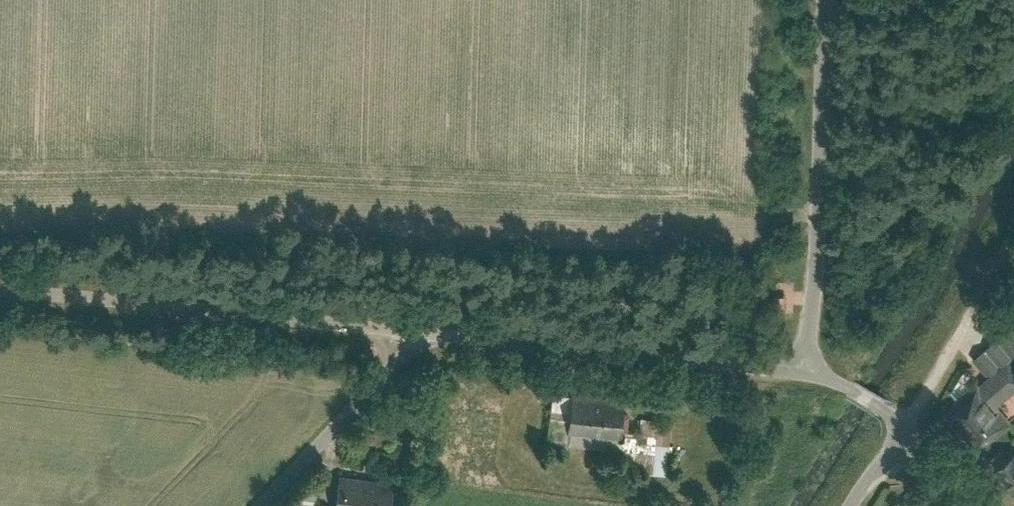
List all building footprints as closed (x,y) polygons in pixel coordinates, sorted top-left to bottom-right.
[(957,401),(990,441),(1013,423),(1013,413),(1004,400),(1013,392),(1013,352),(1001,336),(980,354),(992,371),(957,401)] [(622,415),(571,410),(568,444),(619,448),(622,415)] [(352,480),(348,505),(390,505),(393,486),(352,480)]
